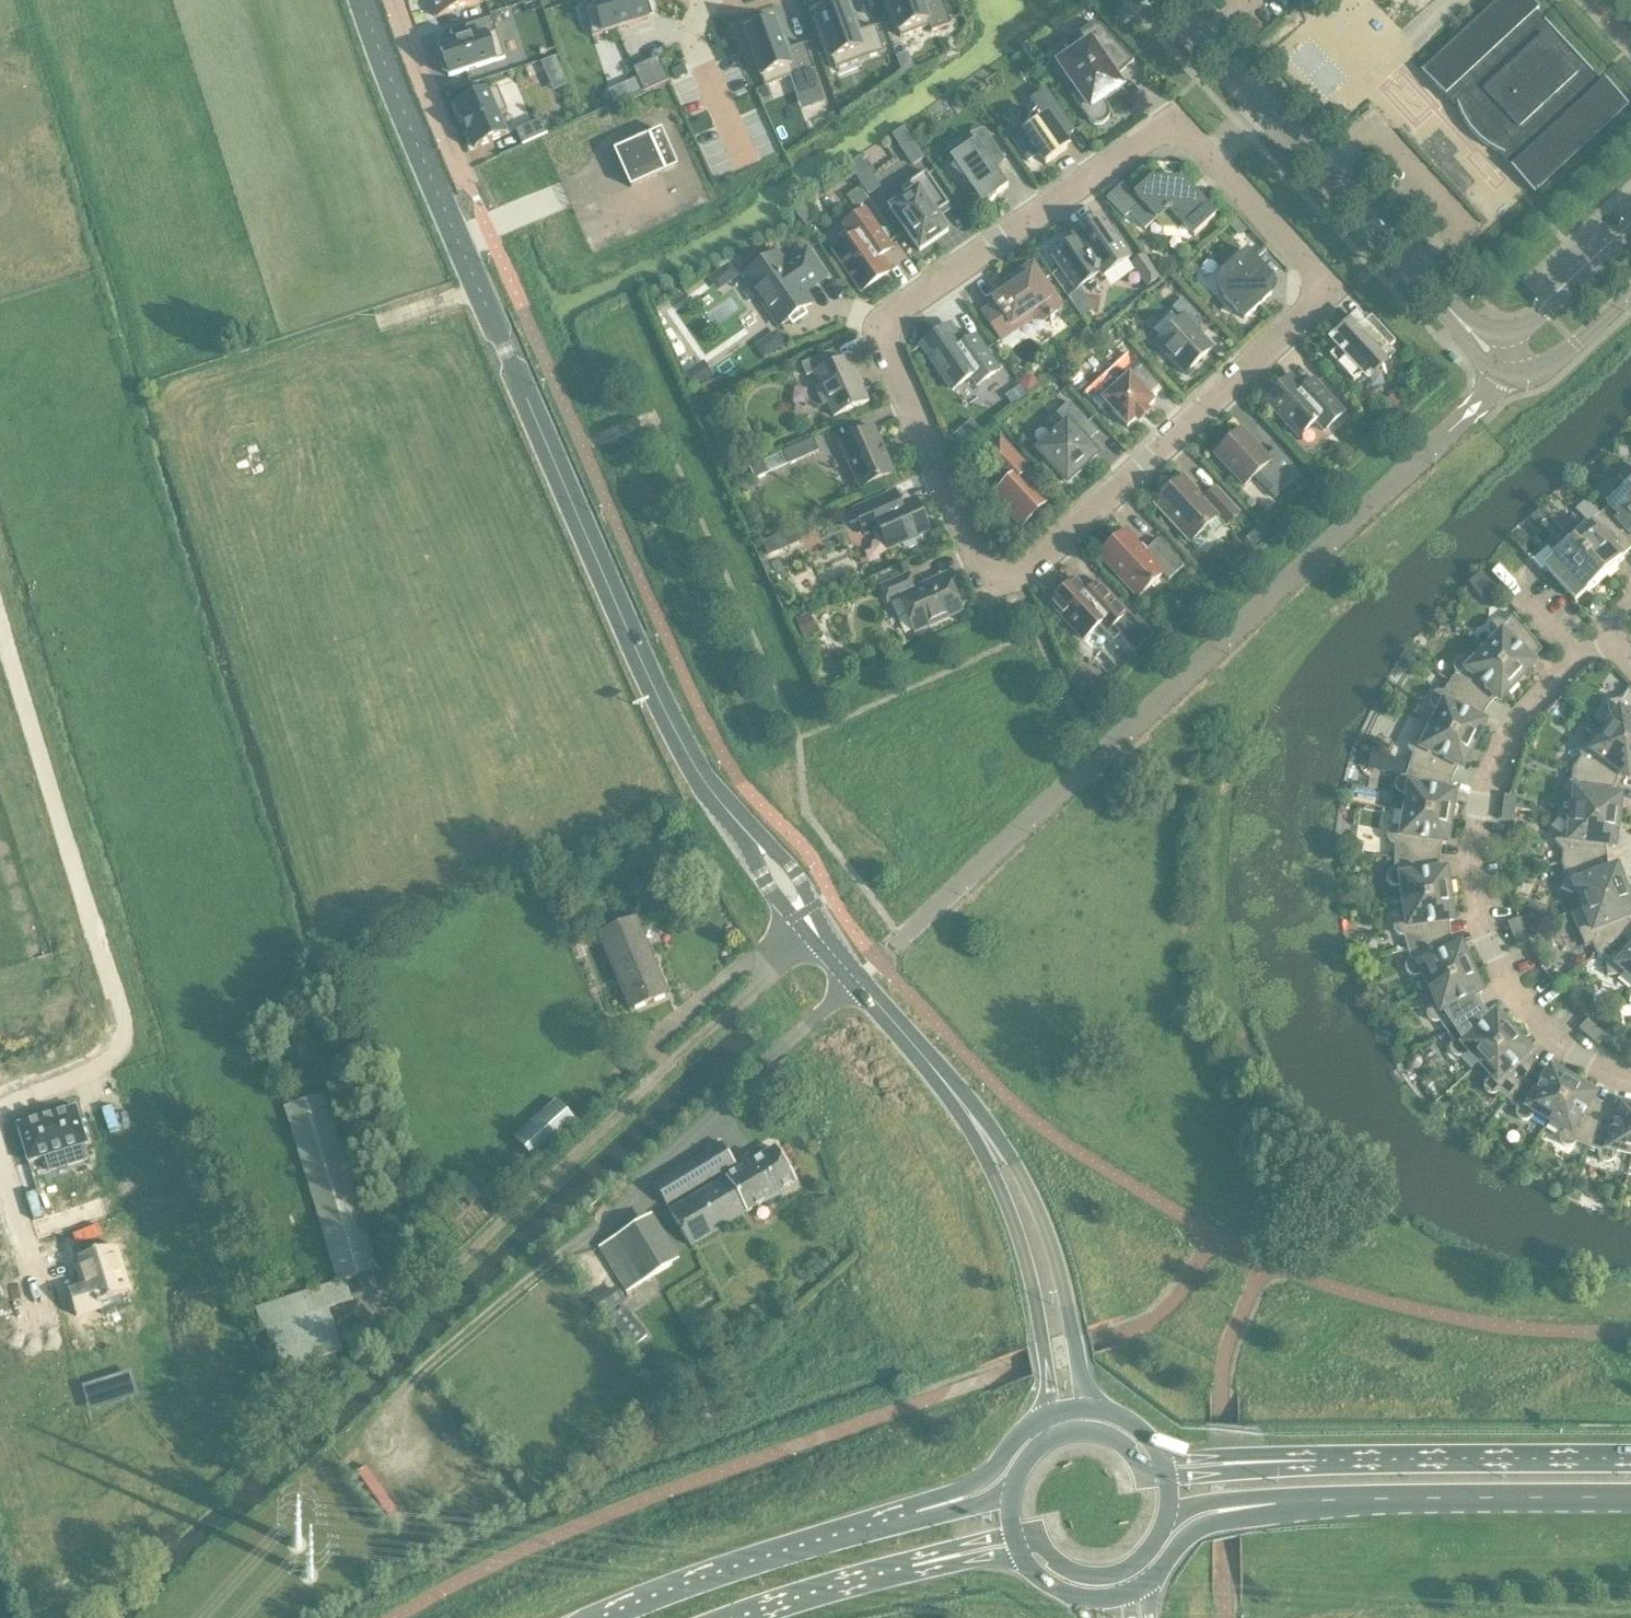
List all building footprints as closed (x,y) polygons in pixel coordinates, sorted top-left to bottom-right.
[(437,18),(478,5),(477,0),(431,0),(437,18)] [(583,8),(593,38),(654,18),(649,0),(608,0),(583,8)] [(813,10),(835,71),(884,53),(875,27),(861,32),(856,17),(850,20),(843,0),(840,0),(813,10)] [(900,38),(929,28),(931,33),(951,25),(942,0),(940,0),(928,4),(926,0),(887,0),(900,38)] [(1605,81),(1602,84),(1542,19),(1536,13),(1539,10),(1530,0),(1500,0),(1423,72),(1422,71),(1421,72),(1445,98),(1448,95),(1456,104),(1463,120),(1470,131),(1479,141),(1490,149),(1505,156),(1513,166),(1510,169),(1534,194),(1535,194),(1534,192),(1627,106),(1628,107),(1629,107),(1605,81)] [(772,17),(743,27),(765,89),(814,71),(804,45),(791,50),(785,35),(780,38),(772,17)] [(442,54),(439,60),(442,71),(448,73),(449,78),(505,59),(492,18),(466,27),(470,41),(440,50),(442,54)] [(1115,80),(1134,62),(1102,29),(1100,27),(1097,26),(1094,25),(1091,26),(1089,27),(1086,30),(1085,32),(1085,35),(1085,38),(1086,41),(1089,44),(1059,65),(1078,92),(1071,96),(1088,121),(1090,123),(1093,125),(1096,126),(1099,126),(1102,125),(1104,124),(1107,122),(1108,119),(1109,116),(1110,113),(1109,110),(1108,108),(1103,101),(1121,89),(1115,80)] [(659,59),(633,70),(644,95),(670,83),(659,59)] [(694,73),(670,82),(673,92),(698,84),(694,73)] [(497,88),(457,105),(476,149),(506,136),(498,116),(507,112),(497,88)] [(1061,141),(1073,132),(1045,92),(1032,101),(1037,109),(1030,116),(1026,125),(1025,134),(1013,142),(1028,162),(1038,155),(1045,165),(1067,150),(1061,141)] [(1337,126),(1348,115),(1339,106),(1328,117),(1337,126)] [(541,121),(516,132),(522,146),(547,135),(541,121)] [(1008,188),(994,168),(1005,160),(984,129),(970,134),(970,136),(974,142),(950,170),(990,203),(996,196),(1008,188)] [(630,188),(677,167),(661,131),(614,152),(630,188)] [(936,214),(948,205),(926,173),(901,190),(906,197),(889,209),(919,252),(948,232),(936,214)] [(1215,218),(1179,180),(1178,181),(1156,180),(1155,179),(1135,198),(1141,204),(1130,214),(1145,231),(1156,221),(1163,228),(1178,228),(1182,225),(1194,237),(1215,218)] [(880,257),(891,249),(892,249),(866,210),(842,226),(851,239),(833,252),(861,292),(890,272),(880,257)] [(1101,279),(1131,259),(1101,216),(1072,236),(1075,241),(1051,257),(1073,289),(1097,272),(1101,279)] [(809,289),(815,284),(825,278),(807,252),(785,267),(777,254),(745,276),(780,327),(811,305),(801,289),(806,285),(809,289)] [(1264,287),(1272,279),(1247,252),(1224,274),(1222,275),(1221,277),(1220,280),(1219,282),(1219,284),(1219,286),(1219,287),(1219,289),(1219,291),(1221,294),(1222,296),(1244,320),(1271,295),(1264,287)] [(1159,279),(1143,256),(1131,265),(1147,287),(1159,279)] [(1060,304),(1047,284),(1032,264),(1002,285),(1006,291),(993,301),(995,304),(982,314),(1001,342),(1018,330),(1014,325),(1030,315),(1035,321),(1043,323),(1049,318),(1051,321),(1054,318),(1052,316),(1058,312),(1060,304)] [(1200,319),(1182,300),(1172,309),(1181,319),(1156,342),(1186,374),(1212,350),(1191,328),(1200,319)] [(1382,356),(1395,344),(1371,318),(1363,325),(1355,317),(1330,341),(1337,349),(1329,357),(1353,382),(1366,370),(1377,367),(1382,356)] [(999,370),(976,336),(963,345),(950,326),(921,346),(952,391),(970,378),(976,387),(999,370)] [(869,402),(849,358),(838,362),(833,351),(801,365),(806,377),(814,374),(820,387),(815,389),(823,406),(827,404),(834,418),(869,402)] [(1154,403),(1148,397),(1159,387),(1141,368),(1130,377),(1129,376),(1119,384),(1115,380),(1102,380),(1092,389),(1092,402),(1101,412),(1112,412),(1127,429),(1154,403)] [(1344,413),(1314,380),(1313,380),(1302,390),(1291,377),(1265,401),(1298,437),(1315,423),(1323,432),(1344,413)] [(1038,386),(1033,379),(1028,378),(1020,383),(1027,394),(1038,386)] [(1067,484),(1097,456),(1081,439),(1093,428),(1069,403),(1050,421),(1060,431),(1037,452),(1067,484)] [(895,474),(874,428),(839,444),(860,490),(895,474)] [(1300,475),(1276,449),(1266,458),(1240,430),(1215,454),(1245,486),(1254,477),(1274,499),(1300,475)] [(789,465),(819,452),(813,439),(783,453),(789,465)] [(1049,501),(1024,474),(1028,471),(1000,441),(981,459),(993,472),(995,470),(1008,485),(994,497),(1021,526),(1049,501)] [(1239,515),(1215,490),(1204,500),(1183,477),(1155,504),(1191,543),(1218,515),(1227,526),(1239,515)] [(1623,486),(1630,494),(1630,478),(1623,486)] [(1623,486),(1606,502),(1610,506),(1602,514),(1630,546),(1630,494),(1623,486)] [(929,531),(915,501),(898,508),(893,507),(889,496),(846,515),(850,525),(859,521),(864,532),(871,529),(876,538),(880,539),(883,537),(889,549),(902,543),(904,547),(909,549),(917,546),(919,541),(917,536),(929,531)] [(1602,514),(1589,526),(1585,521),(1568,537),(1606,578),(1618,566),(1616,563),(1630,549),(1630,546),(1602,514)] [(1169,581),(1183,567),(1158,540),(1145,552),(1126,531),(1098,556),(1137,599),(1163,575),(1169,581)] [(1606,578),(1568,537),(1551,553),(1547,549),(1533,561),(1532,561),(1541,572),(1545,569),(1575,601),(1590,587),(1593,590),(1606,578)] [(962,612),(946,576),(914,590),(908,576),(882,588),(888,602),(899,597),(915,633),(962,612)] [(1137,618),(1134,621),(1099,583),(1087,593),(1075,580),(1049,604),(1083,640),(1099,625),(1114,641),(1119,635),(1135,652),(1153,635),(1137,618)] [(1528,657),(1539,648),(1514,616),(1504,624),(1502,622),(1499,621),(1496,621),(1493,622),(1491,624),(1489,626),(1489,629),(1489,632),(1490,635),(1491,637),(1495,640),(1484,652),(1517,683),(1535,665),(1532,662),(1528,657)] [(1517,683),(1484,652),(1473,664),(1469,661),(1467,659),(1464,658),(1461,658),(1458,659),(1456,661),(1454,664),(1454,666),(1454,669),(1455,672),(1457,674),(1450,684),(1484,707),(1491,696),(1496,699),(1499,702),(1517,683)] [(1476,718),(1484,707),(1450,684),(1443,693),(1441,692),(1438,692),(1435,693),(1433,695),(1431,697),(1430,700),(1430,703),(1431,706),(1433,708),(1435,710),(1439,712),(1432,726),(1473,746),(1485,723),(1481,722),(1476,718)] [(1629,689),(1628,689),(1621,699),(1608,702),(1610,716),(1614,718),(1604,731),(1630,750),(1630,691),(1629,689)] [(1462,770),(1473,746),(1432,726),(1425,741),(1421,738),(1418,738),(1415,738),(1412,739),(1410,740),(1408,743),(1407,746),(1407,749),(1408,752),(1410,754),(1413,755),(1409,766),(1448,779),(1452,766),(1458,768),(1462,770)] [(1630,773),(1630,750),(1604,731),(1595,745),(1592,742),(1577,745),(1580,758),(1572,769),(1615,785),(1620,774),(1627,779),(1630,773)] [(1450,793),(1444,792),(1448,779),(1409,766),(1406,777),(1403,777),(1400,778),(1398,780),(1396,782),(1395,785),(1395,788),(1396,791),(1398,793),(1400,795),(1403,796),(1407,796),(1405,812),(1450,819),(1454,794),(1450,793)] [(1620,797),(1611,796),(1615,785),(1572,769),(1571,781),(1560,789),(1569,801),(1573,801),(1571,817),(1617,823),(1620,797)] [(1514,810),(1515,798),(1505,797),(1504,809),(1514,810)] [(1513,822),(1514,810),(1504,809),(1502,821),(1513,822)] [(1446,845),(1450,819),(1405,812),(1402,828),(1398,827),(1395,827),(1392,828),(1390,830),(1388,832),(1387,835),(1387,838),(1388,841),(1389,843),(1392,845),(1395,846),(1395,857),(1435,858),(1436,844),(1442,844),(1446,845)] [(1614,848),(1617,823),(1571,817),(1570,834),(1566,833),(1554,842),(1562,852),(1561,865),(1607,859),(1605,847),(1614,848)] [(1449,896),(1446,871),(1441,871),(1435,871),(1435,858),(1395,857),(1394,869),(1392,870),(1389,871),(1387,873),(1386,876),(1386,879),(1387,882),(1389,884),(1391,886),(1394,887),(1397,887),(1402,886),(1404,902),(1449,896)] [(1626,891),(1616,868),(1608,871),(1607,859),(1561,865),(1565,877),(1560,889),(1573,895),(1577,893),(1583,908),(1626,891)] [(1630,930),(1630,925),(1627,919),(1630,917),(1630,905),(1626,891),(1583,908),(1571,913),(1584,948),(1592,945),(1596,955),(1630,930)] [(1447,937),(1443,924),(1448,922),(1453,922),(1449,896),(1404,902),(1406,918),(1401,919),(1399,920),(1396,922),(1394,924),(1394,927),(1393,930),(1394,932),(1396,935),(1398,936),(1401,937),(1404,937),(1407,948),(1447,937)] [(636,919),(599,934),(630,1010),(667,995),(636,919)] [(1523,932),(1519,921),(1509,925),(1513,936),(1523,932)] [(1596,955),(1606,963),(1607,977),(1621,975),(1624,972),(1630,978),(1630,930),(1596,955)] [(1527,942),(1523,932),(1513,936),(1517,946),(1527,942)] [(1471,970),(1460,946),(1456,948),(1450,950),(1447,937),(1407,948),(1410,960),(1408,961),(1406,964),(1405,966),(1405,969),(1406,972),(1407,975),(1410,976),(1413,977),(1416,977),(1418,976),(1423,974),(1429,989),(1471,970)] [(1478,995),(1482,993),(1471,970),(1429,989),(1436,1004),(1432,1006),(1429,1007),(1428,1010),(1427,1012),(1427,1015),(1427,1018),(1429,1020),(1431,1022),(1434,1023),(1437,1023),(1440,1022),(1446,1032),(1480,1009),(1473,998),(1478,995)] [(1479,1064),(1513,1034),(1496,1014),(1493,1017),(1488,1021),(1480,1009),(1446,1032),(1452,1042),(1451,1044),(1450,1047),(1449,1050),(1450,1053),(1452,1055),(1454,1057),(1457,1058),(1460,1058),(1463,1057),(1465,1056),(1468,1053),(1479,1064)] [(1596,1030),(1587,1022),(1581,1030),(1590,1038),(1596,1030)] [(1598,1045),(1605,1037),(1596,1030),(1590,1038),(1598,1045)] [(1508,1100),(1534,1069),(1523,1060),(1527,1056),(1530,1053),(1513,1034),(1479,1064),(1490,1076),(1486,1079),(1484,1082),(1483,1085),(1483,1087),(1484,1090),(1486,1093),(1488,1095),(1491,1096),(1494,1096),(1497,1095),(1499,1093),(1508,1100)] [(1549,1122),(1572,1082),(1550,1069),(1548,1073),(1544,1077),(1534,1069),(1508,1100),(1517,1108),(1516,1111),(1515,1114),(1516,1116),(1518,1119),(1520,1121),(1522,1122),(1525,1122),(1528,1121),(1531,1120),(1533,1118),(1535,1114),(1549,1122)] [(1587,1148),(1602,1110),(1590,1105),(1592,1099),(1594,1096),(1572,1082),(1549,1122),(1563,1130),(1560,1134),(1559,1137),(1559,1140),(1559,1142),(1561,1145),(1563,1147),(1566,1148),(1569,1148),(1572,1147),(1574,1146),(1576,1143),(1587,1148)] [(283,1108),(324,1235),(338,1280),(256,1307),(277,1373),(341,1352),(328,1309),(352,1301),(346,1280),(379,1270),(323,1095),(283,1108)] [(580,1126),(559,1103),(519,1139),(540,1162),(580,1126)] [(1618,1105),(1617,1110),(1615,1115),(1602,1110),(1587,1148),(1598,1152),(1597,1155),(1598,1158),(1599,1161),(1602,1163),(1604,1164),(1607,1164),(1610,1163),(1613,1162),(1614,1160),(1615,1157),(1617,1152),(1630,1156),(1630,1108),(1618,1105)] [(19,1125),(17,1126),(18,1128),(28,1161),(28,1163),(31,1162),(45,1157),(64,1152),(68,1166),(87,1160),(83,1146),(85,1145),(85,1146),(88,1145),(87,1143),(86,1143),(76,1110),(77,1110),(76,1108),(74,1108),(74,1109),(19,1126),(19,1125)] [(721,1144),(653,1185),(666,1207),(734,1165),(721,1144)] [(773,1148),(728,1175),(750,1211),(762,1204),(771,1206),(778,1201),(780,1193),(795,1184),(773,1148)] [(728,1175),(669,1211),(691,1247),(750,1211),(728,1175)] [(99,1198),(77,1205),(84,1225),(106,1219),(99,1198)] [(62,1232),(55,1212),(33,1218),(40,1239),(62,1232)] [(652,1216),(598,1248),(625,1294),(679,1261),(652,1216)] [(70,1291),(69,1291),(77,1317),(77,1316),(96,1311),(100,1310),(101,1314),(125,1306),(122,1296),(130,1294),(125,1279),(116,1248),(116,1247),(79,1258),(79,1259),(80,1259),(81,1265),(88,1286),(81,1288),(70,1291)] [(624,1308),(608,1321),(632,1349),(648,1336),(624,1308)]
